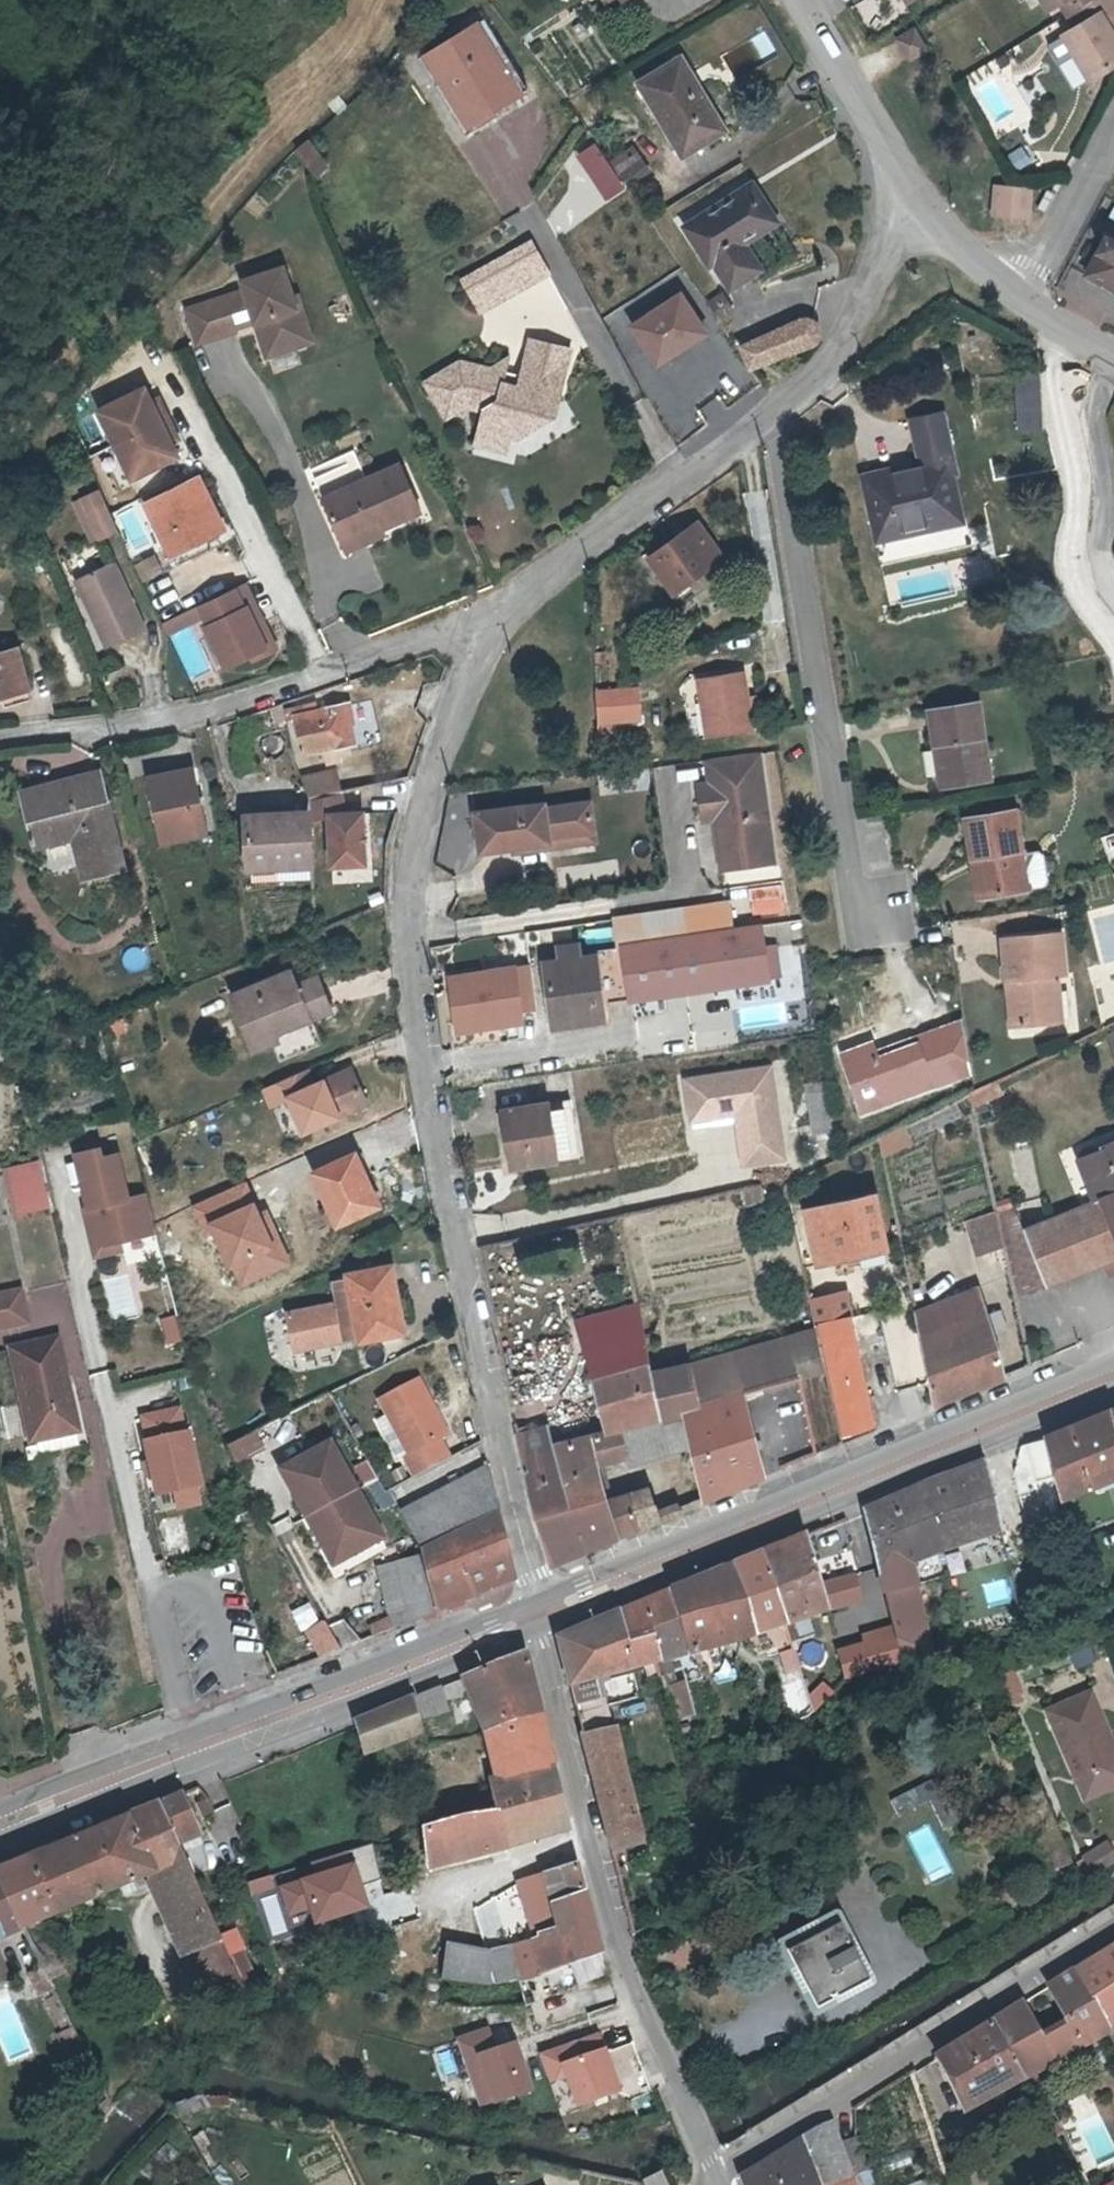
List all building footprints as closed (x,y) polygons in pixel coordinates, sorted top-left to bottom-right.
[(603,11),(619,0),(596,0),(603,11)] [(1045,12),(1058,5),(1066,18),(1099,0),(1038,0),(1045,12)] [(1112,42),(1104,46),(1100,39),(1113,31),(1113,3),(1112,0),(1099,0),(1066,18),(1074,32),(1060,40),(1085,84),(1113,68),(1113,46),(1112,42)] [(1100,39),(1104,46),(1112,42),(1113,41),(1113,31),(1100,39)] [(469,130),(495,114),(518,100),(476,35),(430,67),(469,130)] [(925,69),(910,42),(892,52),(908,79),(925,69)] [(682,159),(727,131),(680,57),(635,86),(682,159)] [(1070,59),(1059,64),(1070,88),(1081,82),(1070,59)] [(469,130),(430,67),(421,73),(467,144),(500,123),(495,114),(469,130)] [(1001,72),(971,89),(994,129),(1028,109),(1032,116),(1051,105),(1035,76),(1009,90),(1005,84),(1007,83),(1001,72)] [(1014,170),(1030,163),(1022,145),(1006,152),(1014,170)] [(312,149),(301,161),(318,183),(331,173),(312,149)] [(636,201),(658,187),(633,150),(612,164),(636,201)] [(630,192),(609,161),(598,169),(619,199),(630,192)] [(752,182),(683,224),(708,265),(710,264),(726,290),(760,269),(745,244),(778,223),(752,182)] [(1004,208),(1025,209),(1026,191),(991,188),(989,214),(1004,214),(1004,208)] [(630,192),(619,199),(626,210),(638,203),(630,192)] [(1024,216),(1025,209),(1004,208),(1004,214),(1024,216)] [(1104,236),(1083,275),(1113,291),(1113,241),(1104,236)] [(496,264),(514,294),(550,273),(532,243),(496,264)] [(514,294),(496,264),(466,282),(484,312),(514,294)] [(256,297),(199,315),(210,347),(247,335),(242,319),(261,313),(276,360),(310,350),(299,316),(306,314),(302,302),(292,275),(253,288),(256,297)] [(656,362),(705,332),(680,292),(630,322),(656,362)] [(713,312),(726,304),(718,293),(705,301),(713,312)] [(307,301),(302,302),(306,314),(299,316),(310,350),(321,346),(307,301)] [(726,304),(713,312),(717,318),(730,310),(726,304)] [(749,367),(811,344),(814,341),(817,338),(819,335),(819,331),(817,327),(816,324),(812,324),(808,323),(804,324),(741,348),(749,367)] [(460,360),(445,369),(425,381),(446,417),(466,406),(484,411),(476,444),(507,452),(511,436),(520,438),(555,418),(552,413),(540,396),(542,389),(544,382),(558,386),(561,387),(571,351),(531,340),(520,376),(517,387),(502,384),(503,381),(504,379),(503,376),(502,374),(500,372),(497,371),(490,369),(464,361),(460,360)] [(517,387),(520,376),(506,372),(510,357),(490,369),(497,371),(500,372),(502,374),(503,376),(504,379),(503,381),(502,384),(517,387)] [(1019,398),(1044,393),(1041,379),(1038,361),(1013,366),(1019,398)] [(104,395),(137,467),(185,445),(178,431),(176,426),(180,424),(164,390),(161,392),(158,387),(152,373),(104,395)] [(540,396),(552,413),(558,386),(544,382),(542,389),(540,396)] [(1044,393),(1019,398),(1023,419),(1049,414),(1044,393)] [(880,511),(885,537),(925,530),(924,525),(962,518),(953,459),(957,458),(949,413),(916,418),(923,465),(930,463),(931,467),(933,476),(916,480),(916,485),(899,488),(896,473),(895,466),(862,472),(869,513),(880,511)] [(375,479),(365,457),(322,478),(332,498),(356,550),(394,532),(391,525),(426,510),(406,464),(375,479)] [(208,528),(227,520),(203,467),(150,491),(178,555),(213,540),(208,528)] [(933,476),(931,467),(896,473),(899,488),(916,485),(916,480),(933,476)] [(84,499),(102,540),(119,533),(101,492),(84,499)] [(102,540),(84,499),(75,503),(93,544),(102,540)] [(880,511),(869,513),(873,539),(885,537),(880,511)] [(924,525),(925,530),(963,523),(962,518),(924,525)] [(675,591),(721,557),(695,523),(648,557),(675,591)] [(154,555),(133,560),(138,578),(159,573),(154,555)] [(108,651),(146,633),(116,565),(77,582),(108,651)] [(238,594),(202,610),(211,631),(208,632),(226,674),(254,662),(256,667),(278,657),(263,623),(255,626),(250,614),(247,615),(238,594)] [(26,686),(16,648),(0,651),(0,693),(26,686)] [(611,662),(595,663),(602,773),(617,770),(611,662)] [(744,670),(698,676),(706,736),(752,729),(744,670)] [(312,709),(291,715),(301,750),(320,744),(331,741),(334,750),(347,747),(343,737),(351,735),(346,719),(352,718),(347,699),(312,709)] [(312,709),(310,701),(277,710),(280,719),(291,715),(312,709)] [(963,775),(964,783),(990,780),(980,704),(931,711),(941,778),(963,775)] [(331,741),(320,744),(325,758),(334,756),(333,750),(334,750),(331,741)] [(758,751),(704,759),(708,783),(696,785),(701,820),(714,818),(722,817),(723,826),(715,827),(718,847),(740,844),(742,866),(773,861),(758,751)] [(29,840),(31,839),(31,841),(70,831),(82,872),(125,860),(98,762),(18,785),(28,829),(27,830),(29,840)] [(160,841),(202,833),(188,768),(147,777),(160,841)] [(638,768),(626,770),(627,782),(640,781),(638,768)] [(300,777),(307,796),(339,789),(333,769),(300,777)] [(602,773),(597,773),(600,793),(628,789),(627,782),(626,770),(617,770),(602,773)] [(963,775),(941,778),(942,786),(964,783),(963,775)] [(339,789),(307,796),(307,815),(308,820),(329,815),(332,864),(365,863),(362,812),(344,811),(339,789)] [(543,805),(474,814),(480,852),(547,843),(546,838),(592,832),(588,805),(543,811),(543,805)] [(985,856),(992,895),(1030,889),(1018,814),(968,821),(974,858),(985,856)] [(310,864),(307,815),(247,817),(251,866),(310,864)] [(723,826),(722,817),(714,818),(715,827),(723,826)] [(593,843),(592,832),(546,838),(547,843),(546,843),(546,848),(593,843)] [(740,844),(718,847),(721,869),(742,866),(740,844)] [(985,856),(974,858),(980,897),(992,895),(985,856)] [(680,939),(676,911),(647,916),(651,944),(680,939)] [(619,949),(651,944),(647,916),(615,920),(619,949)] [(768,980),(768,977),(779,976),(775,947),(764,949),(761,928),(680,939),(651,944),(619,949),(597,952),(597,957),(585,959),(584,954),(571,955),(571,961),(550,964),(558,1027),(607,1020),(605,1005),(737,985),(768,980)] [(1014,977),(1018,1023),(1060,1020),(1056,973),(1064,972),(1061,931),(1001,937),(1005,978),(1014,977)] [(540,1008),(534,965),(455,978),(461,1031),(525,1021),(524,1011),(540,1008)] [(320,983),(299,990),(294,976),(235,996),(254,1052),(279,1044),(276,1034),(331,1016),(320,983)] [(1014,977),(1005,978),(1009,1024),(1018,1023),(1014,977)] [(857,1045),(867,1107),(953,1075),(937,1029),(919,1036),(920,1040),(880,1055),(874,1039),(857,1045)] [(867,1107),(857,1045),(843,1051),(864,1108),(867,1107)] [(772,1068),(687,1080),(691,1110),(723,1106),(724,1111),(736,1108),(745,1164),(786,1158),(772,1068)] [(270,1086),(264,1088),(272,1105),(289,1098),(292,1103),(300,1124),(363,1095),(354,1075),(352,1070),(314,1086),(308,1070),(270,1086)] [(835,1128),(827,1078),(808,1080),(815,1131),(835,1128)] [(999,1084),(979,1093),(973,1097),(976,1108),(1004,1095),(999,1084)] [(363,1095),(300,1124),(304,1132),(339,1117),(336,1111),(364,1099),(363,1095)] [(336,1111),(339,1117),(367,1106),(364,1099),(336,1111)] [(516,1168),(579,1160),(571,1101),(507,1109),(516,1168)] [(723,1106),(691,1110),(693,1121),(737,1114),(736,1108),(724,1111),(723,1106)] [(881,1157),(913,1146),(906,1126),(874,1138),(881,1157)] [(1012,1279),(1016,1295),(1045,1282),(1048,1288),(1106,1263),(1112,1279),(1113,1279),(1113,1143),(1105,1147),(1106,1151),(1081,1159),(1097,1198),(1026,1230),(1018,1210),(1012,1211),(1010,1207),(998,1208),(998,1213),(1006,1250),(1012,1279)] [(99,1147),(76,1152),(89,1207),(98,1204),(107,1243),(155,1231),(147,1193),(128,1197),(117,1152),(102,1156),(99,1147)] [(39,1155),(7,1162),(16,1207),(49,1200),(39,1155)] [(359,1175),(365,1173),(357,1155),(316,1175),(340,1226),(375,1208),(359,1175)] [(759,1186),(740,1187),(742,1204),(761,1202),(759,1186)] [(874,1195),(810,1209),(814,1235),(818,1235),(822,1259),(884,1245),(874,1195)] [(978,1258),(1006,1250),(998,1213),(965,1223),(978,1258)] [(361,1342),(404,1333),(392,1266),(349,1275),(361,1342)] [(916,1315),(934,1403),(1005,1374),(994,1335),(976,1288),(916,1315)] [(34,1327),(28,1299),(0,1305),(0,1335),(34,1327)] [(593,1360),(649,1341),(641,1302),(640,1301),(586,1320),(593,1360)] [(827,1374),(842,1441),(877,1427),(853,1315),(815,1324),(816,1329),(827,1374)] [(664,1416),(665,1420),(687,1414),(743,1398),(802,1380),(827,1374),(816,1329),(656,1375),(664,1416)] [(649,1341),(593,1360),(607,1437),(665,1420),(664,1416),(656,1375),(649,1341)] [(29,1448),(34,1446),(35,1452),(24,1455),(27,1467),(40,1464),(39,1461),(79,1453),(56,1346),(8,1357),(29,1448)] [(420,1373),(381,1393),(410,1451),(403,1453),(413,1471),(449,1452),(439,1432),(448,1428),(420,1373)] [(802,1380),(743,1398),(765,1473),(817,1452),(802,1380)] [(743,1398),(687,1414),(706,1498),(765,1473),(743,1398)] [(182,1409),(140,1419),(145,1444),(142,1444),(155,1502),(206,1490),(192,1434),(188,1435),(182,1409)] [(1053,1437),(1081,1537),(1113,1527),(1113,1412),(1053,1437)] [(607,1437),(592,1441),(599,1468),(605,1466),(605,1468),(693,1441),(687,1414),(665,1420),(607,1437)] [(522,1460),(556,1452),(550,1430),(518,1439),(522,1460)] [(266,1454),(256,1434),(230,1449),(240,1467),(266,1454)] [(556,1452),(589,1556),(624,1541),(614,1500),(605,1468),(605,1466),(599,1468),(592,1441),(557,1451),(556,1452)] [(330,1444),(289,1466),(305,1495),(310,1491),(332,1530),(327,1532),(343,1561),(383,1539),(330,1444)] [(556,1452),(522,1460),(526,1477),(526,1479),(529,1492),(557,1570),(589,1556),(556,1452)] [(1003,1531),(987,1462),(867,1512),(899,1636),(906,1662),(934,1654),(914,1565),(1003,1531)] [(305,1495),(289,1466),(280,1471),(333,1566),(343,1561),(327,1532),(332,1530),(310,1491),(305,1495)] [(490,1469),(403,1514),(425,1557),(400,1563),(379,1569),(395,1627),(439,1614),(522,1585),(501,1518),(490,1469)] [(631,1493),(645,1532),(645,1531),(665,1523),(653,1487),(631,1493)] [(390,1489),(384,1493),(377,1496),(384,1509),(397,1503),(390,1489)] [(631,1493),(614,1500),(624,1541),(645,1532),(631,1493)] [(160,1519),(165,1558),(186,1555),(181,1517),(160,1519)] [(769,1556),(791,1629),(834,1612),(810,1536),(769,1556)] [(791,1629),(769,1556),(714,1575),(731,1645),(791,1629)] [(731,1645),(714,1575),(671,1590),(689,1657),(696,1655),(731,1645)] [(689,1657),(671,1590),(619,1613),(627,1638),(647,1631),(653,1651),(657,1666),(673,1661),(689,1657)] [(600,1672),(653,1651),(647,1631),(627,1638),(619,1613),(559,1639),(582,1733),(611,1726),(600,1672)] [(341,1649),(324,1619),(305,1630),(320,1657),(341,1649)] [(906,1662),(899,1636),(837,1650),(844,1676),(906,1662)] [(499,1775),(560,1761),(532,1647),(484,1666),(509,1730),(489,1737),(499,1775)] [(795,1719),(831,1706),(823,1684),(804,1690),(789,1649),(772,1655),(795,1719)] [(657,1666),(653,1651),(600,1672),(611,1726),(618,1725),(609,1686),(657,1668),(657,1666)] [(657,1666),(657,1668),(665,1697),(673,1723),(687,1719),(673,1661),(657,1666)] [(509,1730),(484,1666),(463,1675),(489,1737),(509,1730)] [(414,1696),(424,1720),(451,1711),(443,1684),(414,1696)] [(1098,1707),(1093,1694),(1053,1711),(1090,1799),(1113,1789),(1113,1732),(1103,1706),(1098,1707)] [(424,1720),(414,1696),(356,1718),(367,1753),(427,1729),(424,1720)] [(611,1726),(582,1733),(615,1860),(651,1848),(618,1725),(611,1726)] [(112,1736),(114,1742),(116,1745),(117,1744),(134,1737),(131,1734),(129,1729),(120,1733),(112,1736)] [(504,1820),(511,1846),(575,1829),(560,1761),(499,1775),(494,1776),(502,1810),(504,1820)] [(931,1804),(946,1832),(962,1825),(939,1780),(892,1804),(900,1820),(931,1804)] [(182,1793),(142,1810),(179,1883),(194,1876),(180,1846),(202,1836),(182,1793)] [(142,1810),(128,1815),(157,1874),(151,1876),(154,1883),(160,1905),(200,1888),(194,1876),(179,1883),(142,1810)] [(470,1817),(427,1830),(431,1868),(511,1846),(504,1820),(502,1810),(470,1817)] [(128,1815),(27,1858),(55,1914),(134,1883),(151,1876),(157,1874),(128,1815)] [(1113,1866),(1113,1854),(1108,1845),(1084,1859),(1095,1876),(1113,1866)] [(356,1883),(375,1880),(370,1846),(351,1849),(356,1883)] [(27,1858),(0,1869),(0,1886),(21,1928),(33,1923),(55,1914),(27,1858)] [(591,1893),(582,1859),(520,1879),(535,1929),(559,1922),(554,1903),(591,1893)] [(306,1930),(364,1912),(349,1864),(274,1887),(286,1925),(303,1920),(306,1930)] [(151,1876),(134,1883),(138,1890),(154,1883),(151,1876)] [(0,1886),(0,1937),(21,1928),(0,1886)] [(242,1981),(200,1888),(160,1905),(203,1998),(233,1985),(242,1981)] [(536,1941),(544,1968),(606,1950),(591,1893),(554,1903),(559,1922),(535,1929),(536,1941)] [(44,1946),(33,1923),(21,1928),(33,1951),(44,1946)] [(827,2018),(879,1990),(847,1933),(796,1961),(827,2018)] [(517,1975),(510,1948),(490,1954),(450,1935),(442,1967),(470,1973),(481,1976),(486,1976),(489,1977),(493,1976),(495,1980),(517,1976),(517,1975)] [(536,1941),(510,1948),(517,1975),(544,1968),(536,1941)] [(49,1961),(51,1961),(44,1946),(33,1951),(40,1965),(49,1961)] [(1106,2025),(1113,2021),(1113,1947),(1079,1968),(1106,2025)] [(606,1950),(544,1968),(547,1976),(603,1959),(606,1950)] [(9,1977),(0,1956),(0,1981),(9,1977)] [(41,1968),(47,1979),(57,1975),(51,1961),(49,1961),(40,1965),(41,1968)] [(38,1996),(52,1989),(47,1979),(41,1968),(27,1975),(38,1996)] [(1020,2051),(1036,2072),(1108,2031),(1106,2025),(1079,1968),(1050,1987),(1069,2024),(1042,2040),(1022,2004),(992,2022),(1010,2057),(1020,2051)] [(248,1993),(242,1981),(233,1985),(239,2000),(248,1993)] [(1010,2057),(992,2022),(938,2055),(966,2111),(1036,2072),(1020,2051),(1010,2057)] [(490,2025),(458,2036),(472,2077),(489,2072),(499,2098),(534,2085),(518,2038),(497,2046),(490,2025)] [(602,2025),(543,2046),(549,2064),(565,2058),(581,2100),(623,2084),(602,2025)] [(817,2184),(856,2184),(852,2176),(838,2144),(829,2124),(800,2143),(817,2184)] [(838,2144),(852,2176),(867,2169),(854,2138),(838,2144)] [(800,2143),(741,2179),(744,2184),(817,2184),(800,2143)] [(664,2171),(645,2179),(648,2184),(670,2184),(664,2171)]
